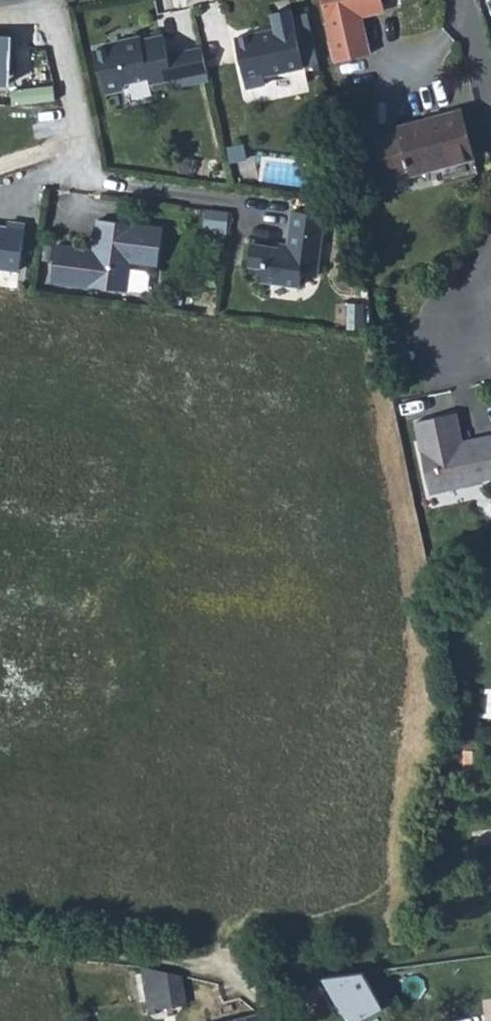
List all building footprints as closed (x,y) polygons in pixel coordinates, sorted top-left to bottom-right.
[(335,61),(369,54),(360,15),(384,10),(382,0),(322,0),(335,61)] [(236,37),(247,88),(266,84),(264,76),(304,68),(292,14),(291,9),(273,13),(276,28),(236,37)] [(309,10),(292,14),(304,68),(305,73),(321,69),(309,10)] [(209,79),(202,47),(169,55),(164,35),(142,40),(141,36),(120,41),(121,45),(93,50),(98,71),(101,73),(106,94),(124,90),(129,83),(149,78),(151,84),(172,80),(174,87),(209,79)] [(6,105),(9,37),(0,37),(0,105),(6,105)] [(399,132),(375,139),(385,176),(409,169),(410,174),(475,157),(462,110),(398,128),(399,132)] [(251,244),(248,266),(263,268),(261,281),(299,286),(301,273),(317,275),(325,216),(293,211),(288,249),(251,244)] [(52,281),(89,286),(127,291),(131,262),(158,265),(163,228),(98,220),(94,250),(92,262),(85,261),(87,249),(57,245),(52,281)] [(0,227),(0,271),(20,273),(25,229),(0,227)] [(94,250),(87,249),(85,261),(92,262),(94,250)] [(416,422),(430,493),(483,481),(483,479),(490,477),(490,435),(473,440),(475,446),(464,449),(462,442),(457,413),(416,422)] [(473,440),(462,442),(464,449),(475,446),(473,440)] [(481,742),(464,742),(465,774),(482,774),(481,742)] [(168,972),(141,966),(143,973),(147,1001),(149,1011),(174,1007),(168,972)] [(181,975),(168,972),(174,1007),(186,1005),(181,975)] [(143,973),(136,974),(141,1001),(147,1001),(143,973)] [(360,975),(317,978),(343,1020),(361,1020),(381,1009),(360,975)]
